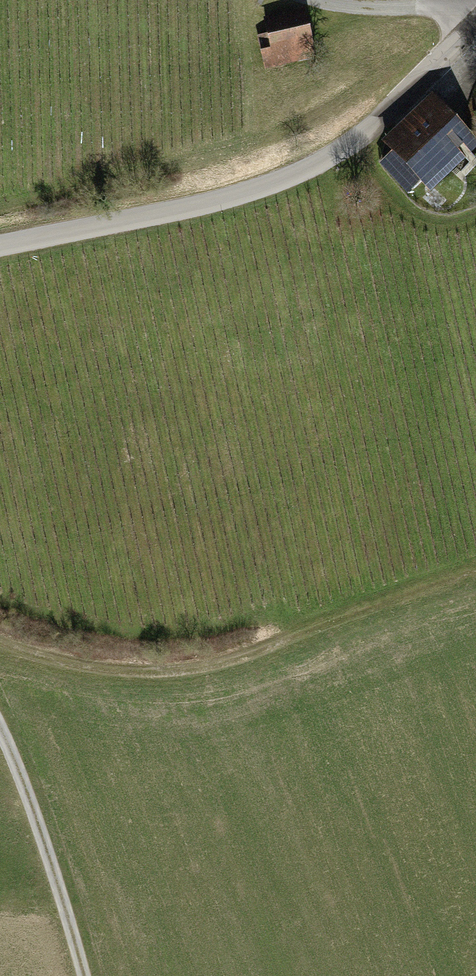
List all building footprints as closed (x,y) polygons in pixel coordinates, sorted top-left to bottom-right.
[(304,5),(259,15),(268,54),(313,44),(304,5)] [(384,141),(427,193),(475,152),(475,140),(438,96),(384,141)]
